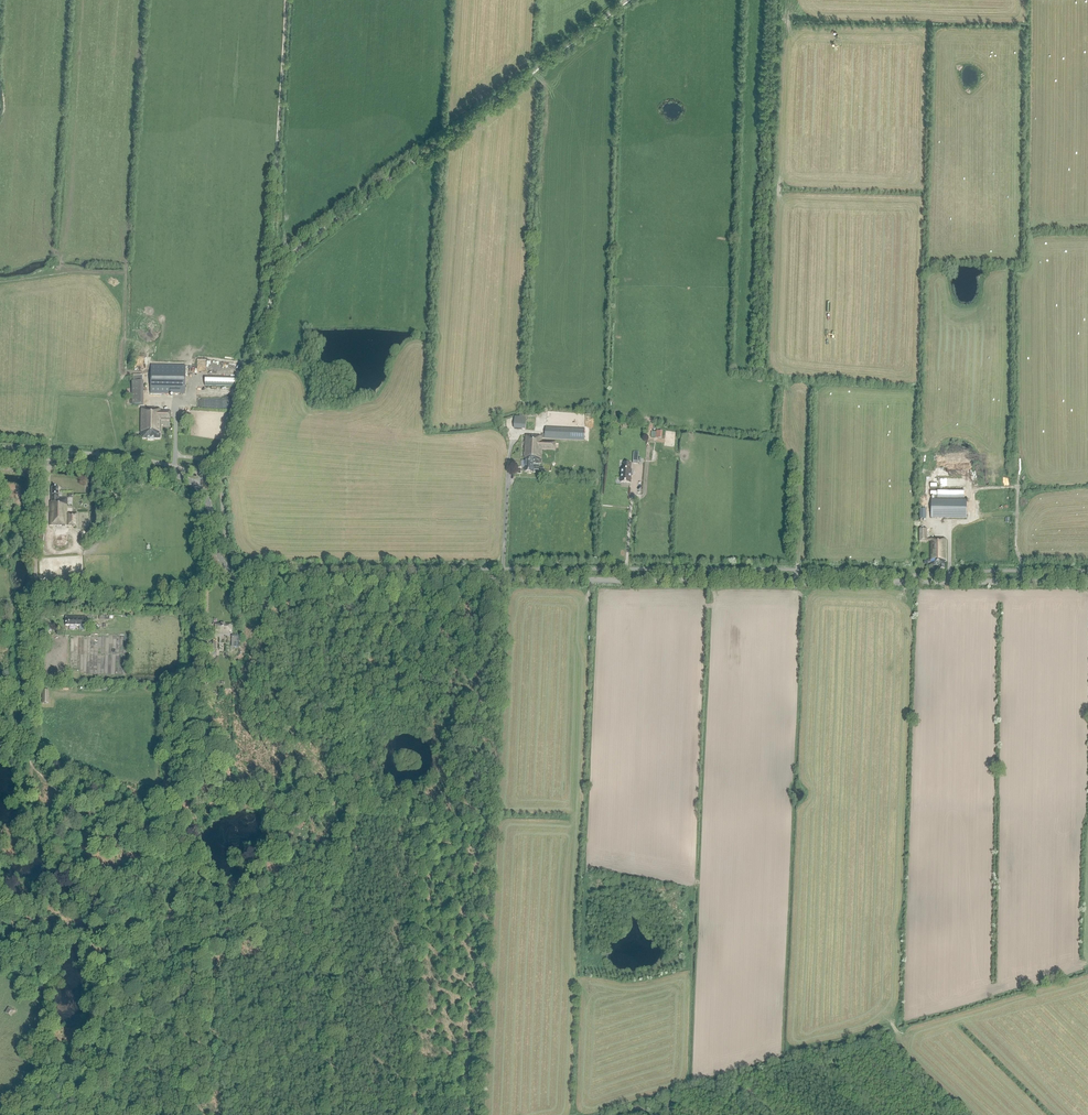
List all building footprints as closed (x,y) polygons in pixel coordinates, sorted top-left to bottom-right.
[(150,393),(185,394),(185,365),(151,365),(150,393)] [(135,404),(146,403),(145,374),(134,375),(135,404)] [(170,420),(170,411),(160,411),(160,409),(155,409),(155,408),(141,408),(141,438),(147,438),(147,440),(154,440),(154,439),(160,439),(160,435),(159,434),(159,433),(160,433),(160,420),(170,420)] [(515,416),(514,429),(526,429),(526,417),(515,416)] [(555,450),(555,442),(542,441),(542,438),(544,438),(544,439),(584,441),(585,429),(545,427),(545,434),(542,434),(542,436),(525,436),(524,458),(525,459),(525,471),(534,472),(534,466),(533,466),(533,463),(541,463),(541,449),(555,450)] [(621,482),(630,483),(631,470),(630,470),(631,463),(623,463),(623,470),(622,469),(621,482)] [(49,526),(77,526),(77,513),(67,513),(67,498),(58,498),(58,487),(51,487),(51,502),(50,502),(49,526)] [(931,518),(966,518),(967,500),(931,499),(931,518)] [(946,562),(946,539),(930,539),(927,539),(927,529),(919,529),(919,542),(927,542),(927,541),(930,541),(930,560),(927,560),(927,561),(924,561),(924,564),(927,564),(927,563),(930,563),(930,565),(939,565),(939,569),(944,569),(944,562),(946,562)] [(65,625),(84,626),(84,617),(65,616),(65,625)] [(231,632),(231,630),(230,629),(230,625),(215,625),(215,633),(229,633),(229,632),(231,632)] [(118,640),(120,641),(120,647),(118,650),(116,650),(116,651),(120,655),(119,657),(124,657),(127,659),(127,642),(126,644),(123,642),(123,638),(121,640),(119,638),(120,637),(117,634),(114,634),(114,637),(118,638),(118,640)] [(233,646),(242,646),(242,634),(234,634),(233,646)] [(5,1013),(10,1017),(14,1010),(8,1007),(5,1013)]
